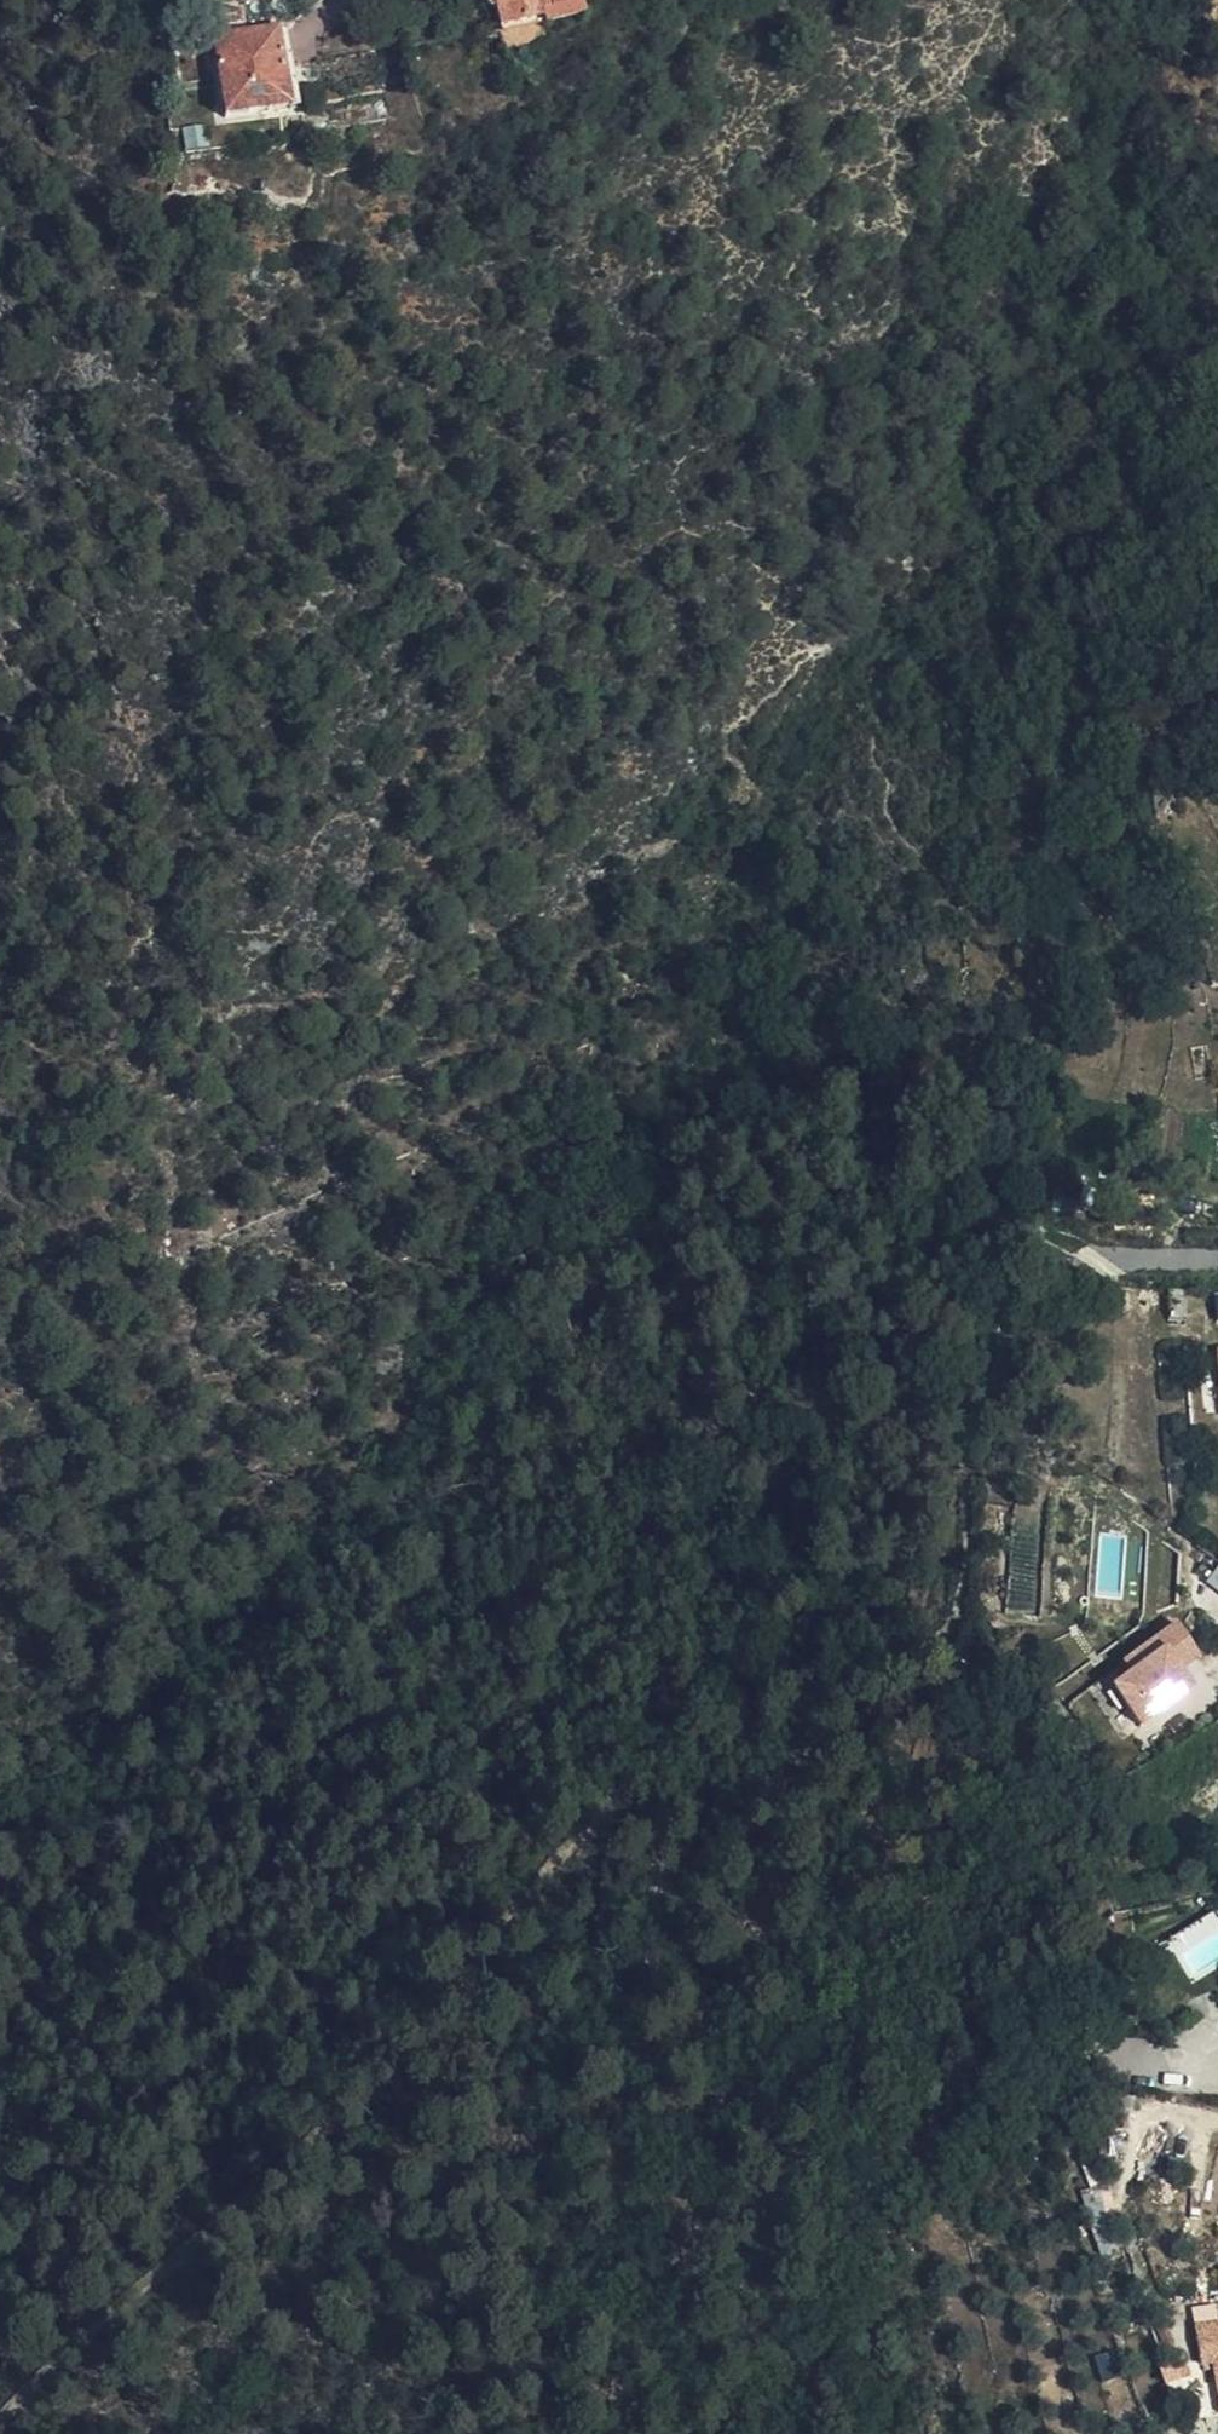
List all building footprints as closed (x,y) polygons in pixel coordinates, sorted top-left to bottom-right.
[(579,3),(579,0),(482,0),(484,11),(496,9),(500,31),(544,24),(541,10),(579,3)] [(581,18),(579,3),(541,10),(544,24),(581,18)] [(282,87),(273,23),(208,30),(216,95),(282,87)] [(1217,1590),(1217,1564),(1208,1586),(1217,1590)] [(1162,1660),(1113,1697),(1141,1736),(1191,1696),(1176,1678),(1197,1662),(1175,1631),(1152,1648),(1162,1660)] [(1103,1684),(1113,1697),(1162,1660),(1152,1648),(1103,1684)] [(1192,1972),(1217,1959),(1217,1913),(1173,1935),(1192,1972)] [(1196,2318),(1200,2364),(1214,2362),(1217,2401),(1217,2316),(1196,2318)]
